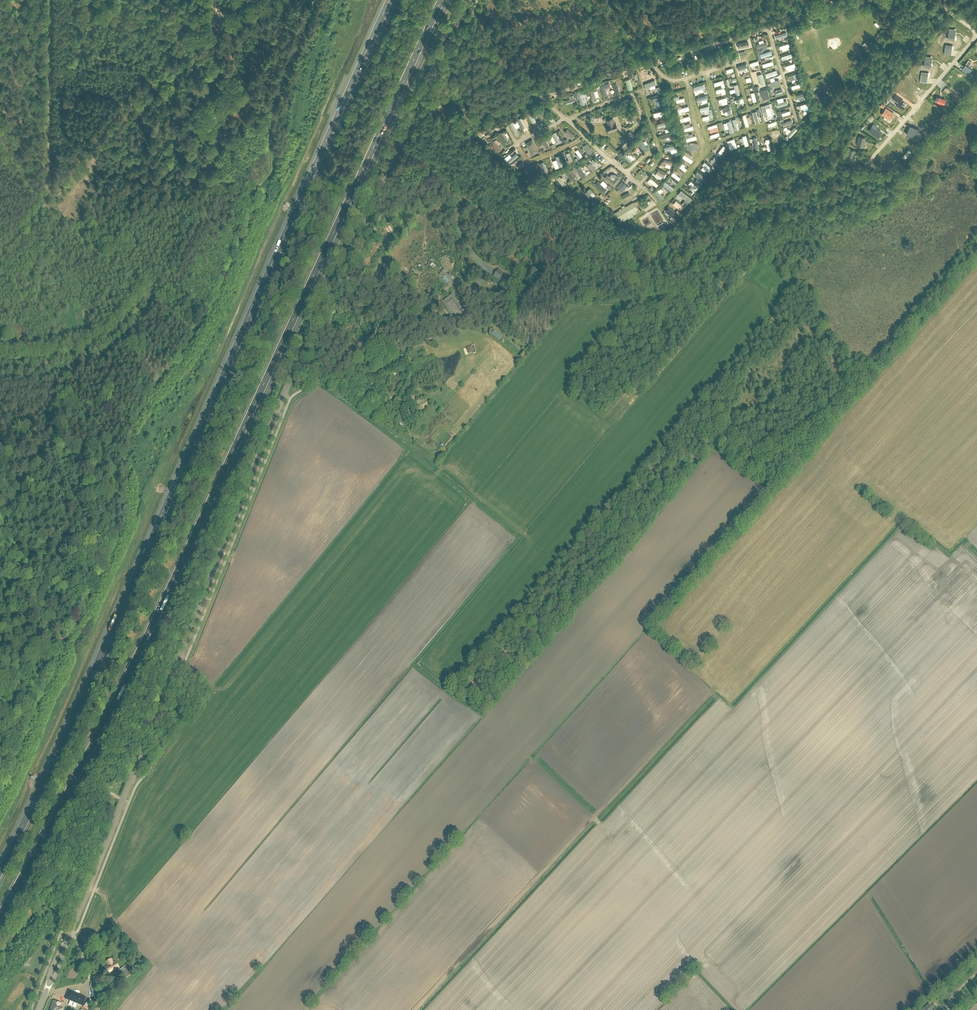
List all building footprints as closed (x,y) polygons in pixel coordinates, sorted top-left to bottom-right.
[(949,28),(948,38),(955,39),(956,29),(949,28)] [(946,43),(945,53),(951,54),(953,44),(946,43)] [(926,55),(925,65),(931,66),(933,56),(926,55)] [(967,64),(963,69),(968,73),(972,67),(967,64)] [(922,70),(921,80),(928,81),(929,71),(922,70)] [(752,94),(758,93),(757,86),(750,88),(752,94)] [(822,87),(814,95),(819,100),(828,93),(822,87)] [(762,99),(769,97),(766,88),(759,90),(762,99)] [(581,104),(584,103),(582,96),(586,95),(584,89),(577,91),(581,104)] [(570,99),(565,101),(566,104),(575,101),(573,95),(569,96),(570,99)] [(902,110),(904,106),(901,104),(903,101),(894,95),(892,98),(892,99),(897,102),(895,105),(902,110)] [(376,121),(379,122),(386,107),(383,105),(376,121)] [(886,108),(881,114),(890,120),(894,113),(886,108)] [(668,112),(671,120),(680,117),(678,112),(673,114),(672,111),(668,112)] [(631,115),(626,117),(628,124),(634,122),(631,115)] [(615,122),(613,118),(606,120),(608,124),(606,125),(609,132),(618,129),(615,121),(615,122)] [(779,125),(777,124),(774,127),(779,131),(785,124),(782,122),(779,125)] [(873,124),(868,130),(875,135),(879,130),(875,128),(877,126),(873,124)] [(910,126),(907,134),(914,137),(917,128),(910,126)] [(572,139),(575,135),(568,128),(564,132),(572,139)] [(625,145),(635,135),(630,130),(620,140),(625,145)] [(539,134),(541,141),(547,139),(545,132),(539,134)] [(865,137),(859,136),(857,146),(863,148),(865,137)] [(532,155),(539,151),(532,138),(525,142),(532,155)] [(497,151),(501,146),(493,140),(489,145),(497,151)] [(630,149),(633,152),(639,147),(636,144),(630,149)] [(682,156),(676,154),(677,151),(674,150),(671,156),(680,160),(682,156)] [(855,151),(849,150),(847,159),(853,161),(855,151)] [(674,169),(676,166),(673,164),(674,162),(671,159),(668,164),(674,169)] [(613,179),(607,174),(604,177),(614,185),(620,178),(616,175),(613,179)] [(598,181),(595,184),(604,192),(607,189),(598,181)] [(585,192),(591,199),(595,194),(590,188),(585,192)] [(657,190),(654,192),(661,199),(664,197),(660,193),(658,191),(657,190)] [(613,213),(617,220),(622,217),(624,220),(633,215),(631,212),(637,208),(633,202),(625,206),(624,205),(622,207),(622,208),(613,213)] [(450,284),(453,281),(446,275),(443,278),(450,284)] [(460,308),(456,304),(458,303),(453,295),(441,303),(451,316),(453,314),(459,322),(469,315),(465,310),(463,311),(461,307),(460,308)] [(113,963),(111,959),(106,962),(108,966),(104,967),(107,974),(116,969),(118,972),(124,980),(129,976),(128,973),(131,970),(127,965),(120,970),(118,968),(119,968),(116,961),(113,963)] [(81,1006),(85,998),(68,991),(65,999),(81,1006)] [(61,1004),(53,1001),(51,1005),(52,1005),(50,1009),(58,1009),(61,1004)]
